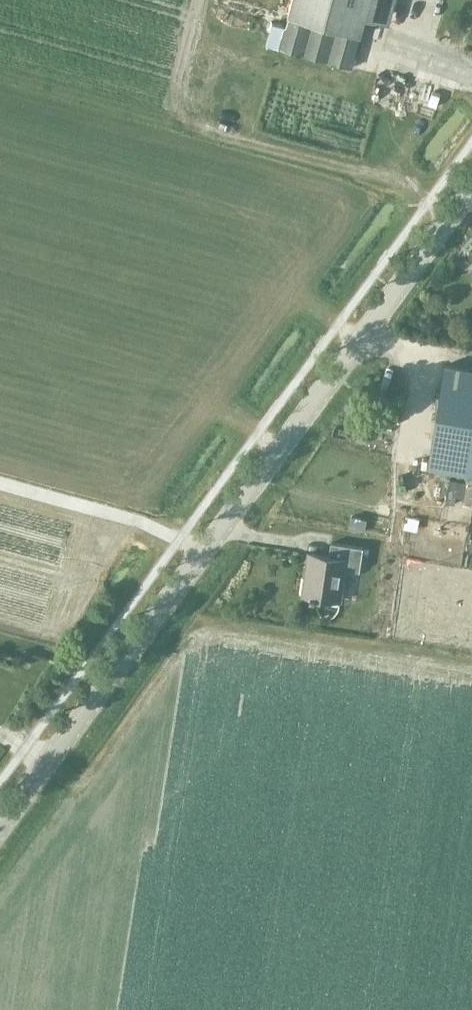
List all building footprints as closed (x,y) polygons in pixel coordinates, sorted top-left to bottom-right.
[(211,9),(273,25),(268,47),(351,69),(364,19),(387,26),(394,0),(213,0),(211,9)] [(445,365),(427,467),(471,475),(471,370),(445,365)] [(434,476),(433,486),(452,487),(453,477),(434,476)] [(357,570),(361,546),(331,541),(328,555),(307,552),(301,593),(340,600),(345,568),(357,570)]
